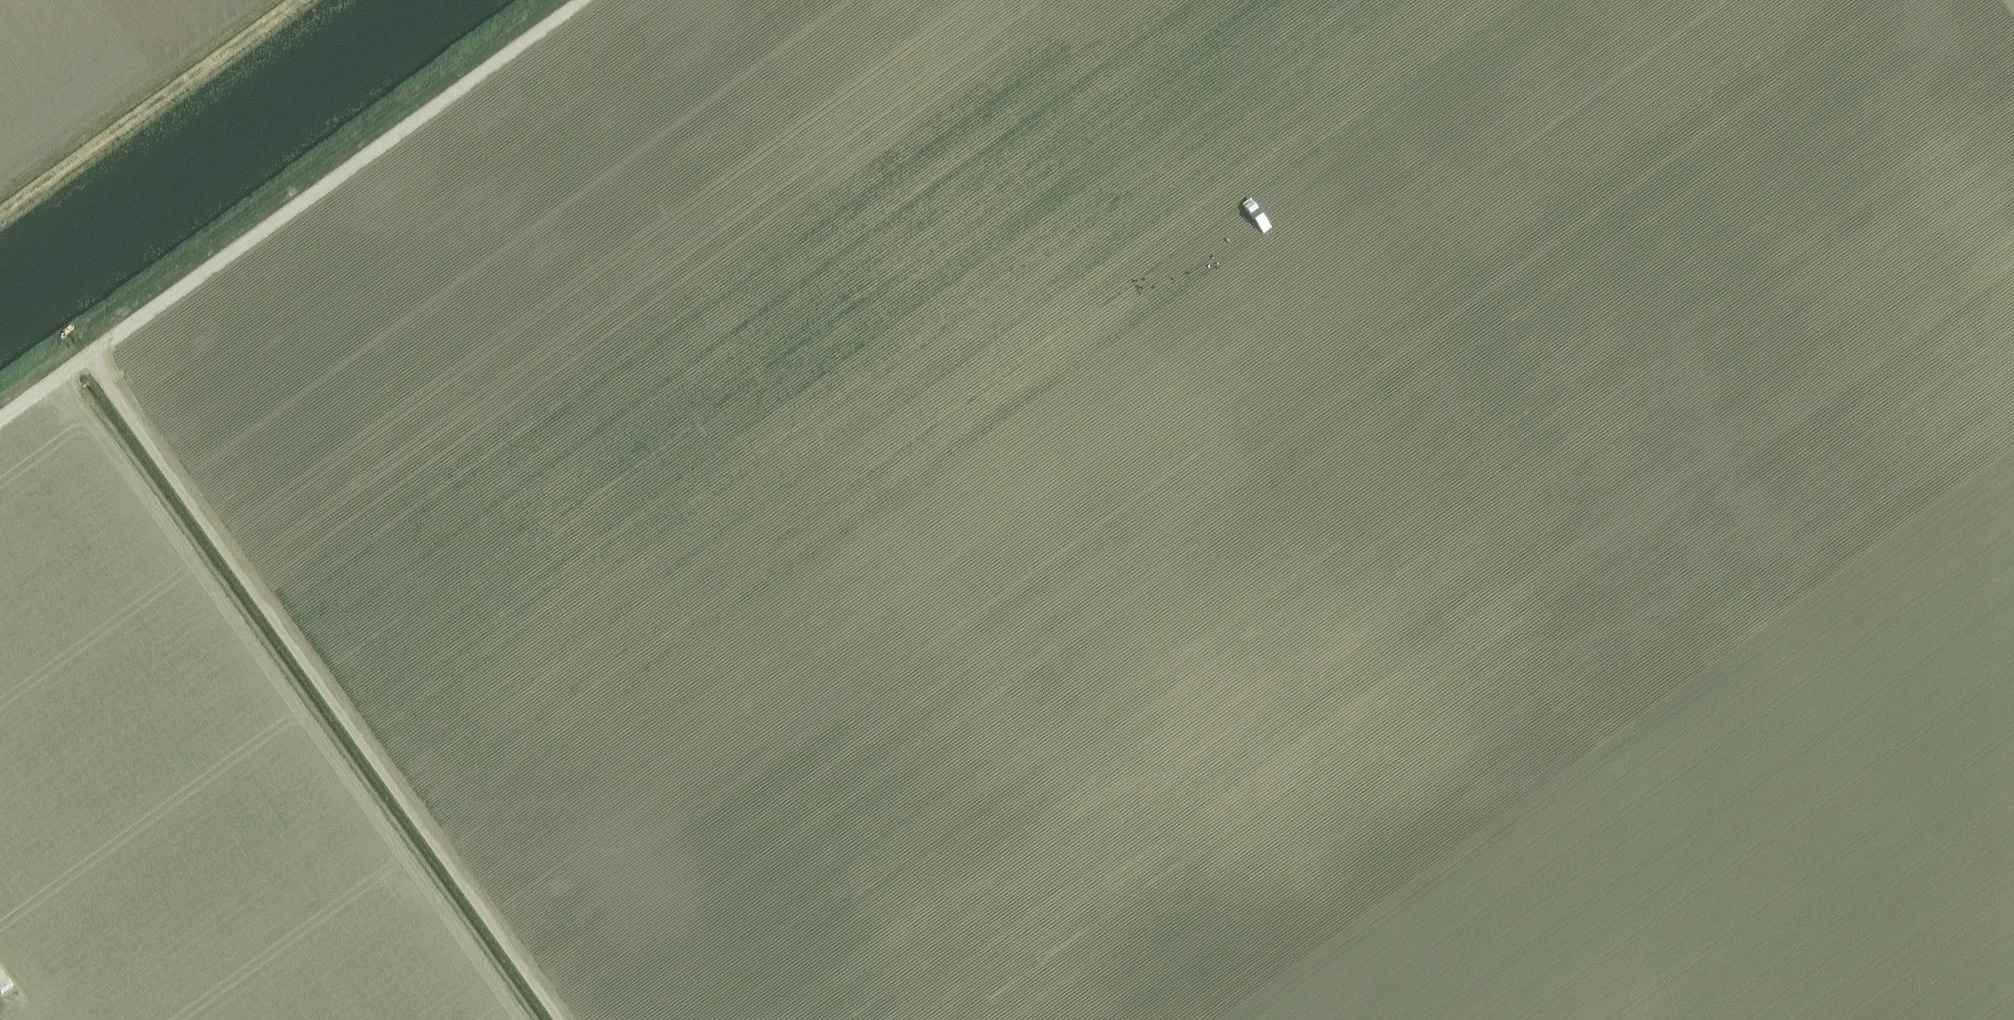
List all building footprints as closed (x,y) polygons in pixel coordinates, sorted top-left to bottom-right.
[(0,973),(0,993),(1,994),(10,987),(0,973)]
